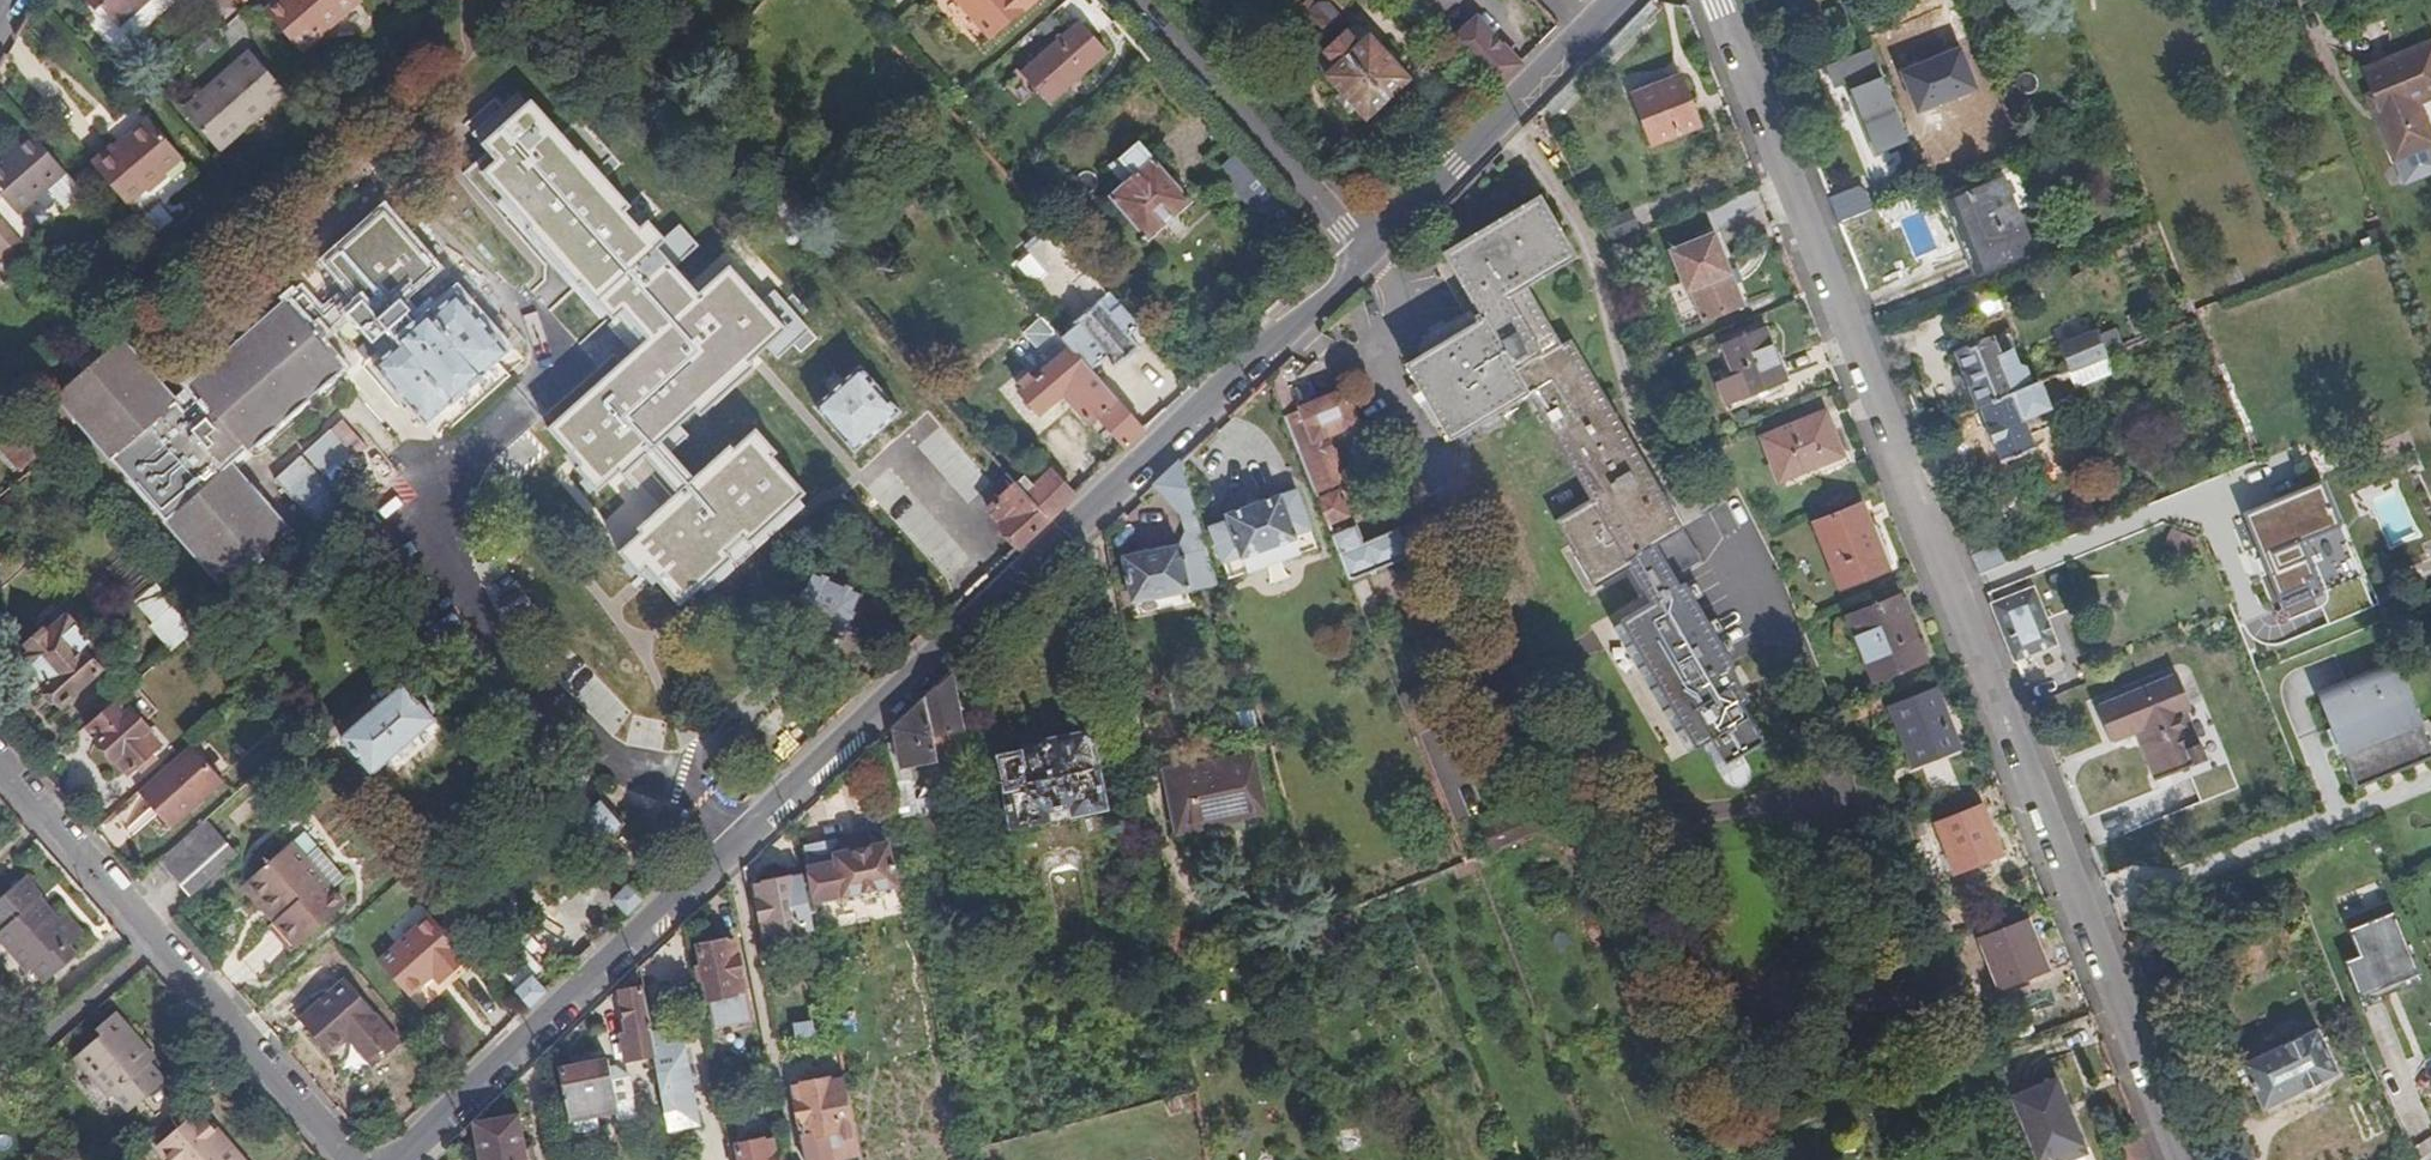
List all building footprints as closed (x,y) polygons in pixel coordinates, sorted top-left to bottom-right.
[(96,11),(103,6),(121,27),(151,0),(87,0),(96,11)] [(268,12),(271,16),(289,0),(282,0),(268,12)] [(305,53),(364,1),(363,0),(289,0),(271,16),(305,53)] [(995,36),(1035,0),(962,0),(995,36)] [(1306,3),(1302,6),(1327,34),(1335,28),(1334,17),(1326,9),(1318,8),(1315,11),(1306,3)] [(1456,40),(1499,86),(1521,64),(1478,19),(1456,40)] [(1082,20),(1024,73),(1051,102),(1108,51),(1082,20)] [(1335,42),(1387,99),(1409,79),(1369,36),(1360,44),(1348,30),(1335,42)] [(599,47),(609,57),(617,50),(607,40),(599,47)] [(1365,120),(1387,99),(1335,42),(1323,54),(1335,67),(1326,77),(1365,120)] [(2372,93),(2368,94),(2378,120),(2406,184),(2430,174),(2430,130),(2419,103),(2430,98),(2430,42),(2363,69),(2372,93)] [(1879,153),(1912,140),(1874,48),(1829,66),(1838,88),(1850,83),(1879,153)] [(1902,72),(1919,111),(1976,87),(1960,48),(1902,72)] [(253,54),(204,97),(207,102),(193,117),(223,150),(288,94),(253,54)] [(1654,145),(1701,126),(1681,75),(1633,95),(1654,145)] [(650,572),(683,608),(736,560),(731,554),(747,540),(752,545),(809,494),(775,458),(780,454),(758,430),(736,450),(732,446),(696,479),(664,444),(697,413),(702,418),(756,368),(752,363),(767,349),(778,360),(810,330),(774,290),(761,301),(728,266),(697,294),(674,269),(697,247),(678,226),(663,240),(644,219),(638,225),(624,209),(630,204),(597,168),(612,154),(577,116),(560,133),(531,102),(527,106),(517,95),(471,137),(487,155),(463,178),(506,225),(517,215),(530,229),(528,231),(580,287),(582,285),(615,321),(624,313),(648,339),(550,431),(583,466),(580,470),(602,493),(624,473),(660,512),(640,530),(644,534),(622,554),(643,578),(650,572)] [(207,102),(204,97),(187,111),(193,117),(207,102)] [(91,165),(127,204),(145,189),(148,192),(167,177),(164,173),(181,158),(150,122),(117,152),(113,146),(91,165)] [(63,171),(30,134),(12,149),(14,153),(0,166),(0,197),(15,215),(47,187),(63,171)] [(890,139),(886,134),(877,143),(880,146),(890,139)] [(890,139),(880,146),(898,166),(907,160),(890,139)] [(1141,143),(1114,167),(1126,183),(1110,197),(1150,242),(1194,201),(1141,143)] [(1293,217),(1237,155),(1220,172),(1275,233),(1293,217)] [(145,189),(127,204),(142,221),(161,205),(196,175),(181,158),(164,173),(167,177),(148,192),(145,189)] [(1921,164),(1930,186),(1941,182),(1932,160),(1921,164)] [(63,171),(47,187),(66,209),(83,194),(63,171)] [(2011,211),(1998,179),(1975,188),(1977,195),(1948,207),(1975,273),(2032,248),(2016,209),(2011,211)] [(1576,254),(1539,194),(1442,253),(1475,307),(1422,339),(1418,346),(1420,357),(1407,365),(1425,395),(1418,399),(1427,417),(1435,412),(1450,438),(1522,394),(1569,470),(1532,494),(1589,586),(1625,564),(1642,592),(1648,602),(1618,621),(1654,679),(1649,682),(1675,725),(1680,722),(1695,747),(1710,738),(1724,760),(1760,738),(1739,703),(1747,698),(1729,668),(1734,666),(1683,581),(1677,585),(1672,576),(1700,559),(1683,530),(1627,436),(1570,341),(1560,347),(1525,289),(1576,254)] [(161,205),(142,221),(155,236),(173,219),(161,205)] [(1608,239),(1637,228),(1631,212),(1601,225),(1608,239)] [(1093,305),(1061,333),(1062,335),(1092,369),(1105,358),(1115,370),(1140,348),(1130,336),(1140,327),(1111,293),(1052,227),(1027,249),(1044,267),(1048,264),(1064,281),(1072,281),(1093,305)] [(1715,236),(1675,252),(1703,322),(1743,305),(1715,236)] [(2228,286),(2246,279),(2240,265),(2221,272),(2228,286)] [(119,337),(54,394),(222,584),(286,528),(230,465),(341,367),(320,341),(346,318),(370,345),(385,332),(397,345),(372,364),(424,423),(437,412),(450,427),(508,375),(496,359),(506,350),(456,291),(432,311),(428,306),(414,320),(407,312),(409,310),(398,298),(386,309),(362,282),(323,317),(301,293),(287,306),(282,301),(188,383),(197,394),(181,409),(119,337)] [(1092,369),(1062,335),(1061,333),(1042,312),(1025,329),(1052,359),(1037,374),(1031,369),(1020,378),(1025,384),(1021,389),(1040,412),(1063,393),(1090,424),(1098,418),(1124,449),(1145,429),(1092,369)] [(2064,372),(2111,352),(2103,333),(2100,326),(2053,346),(2064,372)] [(1786,380),(1765,328),(1724,345),(1735,376),(1719,383),(1726,405),(1786,380)] [(2116,329),(2103,333),(2111,352),(2124,347),(2116,329)] [(1961,353),(1982,405),(2035,384),(2028,367),(2023,366),(2009,333),(1961,353)] [(2117,368),(2111,352),(2064,372),(2067,377),(2071,387),(2117,368)] [(858,363),(813,404),(854,449),(898,408),(858,363)] [(1350,577),(1409,551),(1399,528),(1364,543),(1356,525),(1341,530),(1336,516),(1343,512),(1336,495),(1328,498),(1324,487),(1341,480),(1323,435),(1353,421),(1342,392),(1296,410),(1278,368),(1269,377),(1343,564),(1350,577)] [(2067,377),(2064,372),(2051,377),(2054,383),(2067,377)] [(2035,384),(1982,405),(2004,459),(2040,444),(2028,416),(2055,405),(2045,380),(2035,384)] [(1842,456),(1826,413),(1764,440),(1781,484),(1842,456)] [(19,428),(0,446),(0,459),(6,467),(12,463),(22,473),(42,454),(19,428)] [(1130,600),(1217,583),(1179,461),(1151,488),(1179,511),(1176,543),(1119,555),(1130,600)] [(1050,467),(1046,471),(1065,494),(1071,494),(1050,467)] [(1016,482),(1049,520),(1074,497),(1071,494),(1065,494),(1046,471),(1031,484),(1023,476),(1016,482)] [(983,506),(1019,547),(1049,520),(1016,482),(1013,479),(1000,490),(983,506)] [(1242,557),(1296,538),(1294,534),(1311,529),(1294,483),(1225,506),(1227,513),(1212,519),(1224,555),(1239,549),(1242,557)] [(2341,529),(2323,484),(2246,515),(2260,551),(2268,548),(2274,561),(2266,564),(2284,610),(2305,601),(2298,586),(2308,582),(2294,548),(2341,529)] [(1841,590),(1889,571),(1861,503),(1815,523),(1841,590)] [(2002,545),(1973,555),(1980,573),(2002,564),(2009,561),(2002,545)] [(2260,551),(2266,564),(2274,561),(2268,548),(2260,551)] [(137,600),(156,582),(129,552),(110,569),(137,600)] [(815,567),(792,613),(844,638),(867,593),(815,567)] [(155,623),(175,603),(156,582),(137,600),(135,602),(155,623)] [(2033,587),(1993,605),(2015,660),(2055,644),(2033,587)] [(1874,680),(1925,659),(1900,596),(1849,616),(1874,680)] [(197,628),(175,603),(155,623),(151,626),(173,649),(197,628)] [(43,628),(32,637),(36,645),(26,654),(63,698),(99,666),(83,649),(101,633),(81,610),(73,618),(67,612),(47,630),(43,628)] [(2430,758),(2430,742),(2385,633),(2338,653),(2350,682),(2320,694),(2360,788),(2430,758)] [(2199,690),(2185,696),(2170,661),(2085,697),(2098,730),(2127,719),(2149,770),(2164,764),(2181,757),(2185,767),(2195,790),(2232,775),(2199,690)] [(403,684),(341,739),(373,774),(453,704),(426,672),(407,688),(403,684)] [(951,674),(924,698),(939,768),(962,764),(956,728),(962,727),(951,674)] [(1210,698),(1204,682),(1188,689),(1194,705),(1210,698)] [(252,689),(241,700),(248,708),(260,698),(252,689)] [(1915,766),(1960,749),(1937,690),(1892,709),(1915,766)] [(95,740),(114,761),(117,758),(131,774),(146,759),(152,765),(157,760),(153,753),(160,746),(129,710),(128,711),(117,698),(92,720),(85,727),(96,740),(95,740)] [(260,698),(248,708),(163,784),(189,813),(214,792),(225,802),(295,739),(260,698)] [(939,768),(924,698),(893,728),(897,745),(883,749),(887,769),(910,765),(930,761),(933,772),(939,771),(939,768)] [(1072,814),(1105,807),(1091,738),(1082,733),(1046,740),(1043,748),(998,759),(1012,826),(1047,820),(1047,826),(1054,829),(1062,829),(1068,826),(1074,820),(1072,814)] [(1252,752),(1164,770),(1176,827),(1264,811),(1252,752)] [(2168,774),(2185,767),(2181,757),(2164,764),(2168,774)] [(292,781),(306,770),(296,759),(283,771),(292,781)] [(887,769),(890,784),(913,779),(910,765),(887,769)] [(913,779),(890,784),(897,819),(912,815),(947,809),(943,791),(916,798),(913,779)] [(2003,856),(1982,807),(1977,794),(1935,810),(1941,825),(1939,826),(1958,874),(2003,856)] [(602,796),(573,823),(596,850),(626,823),(602,796)] [(1547,824),(1536,799),(1479,823),(1490,848),(1547,824)] [(947,809),(912,815),(918,843),(951,837),(947,809)] [(203,821),(157,861),(187,897),(233,857),(203,821)] [(676,839),(685,850),(694,843),(684,832),(676,839)] [(870,833),(840,837),(843,851),(873,846),(870,833)] [(839,835),(808,842),(820,899),(896,883),(887,843),(873,846),(843,851),(840,837),(839,835)] [(290,845),(246,883),(277,918),(272,923),(294,948),(344,904),(333,891),(345,879),(318,849),(305,860),(290,845)] [(1474,858),(1465,861),(1453,866),(1459,878),(1479,871),(1474,858)] [(769,880),(754,882),(764,935),(795,929),(798,948),(794,949),(797,963),(820,959),(814,930),(808,902),(802,874),(790,876),(784,877),(780,874),(771,876),(769,880)] [(38,894),(22,876),(0,896),(0,923),(2,925),(0,927),(0,940),(27,971),(36,963),(48,977),(73,955),(63,944),(77,933),(60,912),(56,915),(48,921),(31,901),(38,894)] [(277,918),(246,883),(241,888),(272,923),(277,918)] [(641,900),(629,886),(612,901),(624,916),(641,900)] [(39,895),(38,894),(31,901),(48,921),(56,915),(39,895)] [(2378,991),(2418,975),(2388,903),(2343,922),(2358,957),(2344,963),(2363,1010),(2382,1002),(2381,998),(2378,991)] [(1353,912),(1339,918),(1343,928),(1358,923),(1353,912)] [(439,967),(447,977),(468,959),(431,917),(377,965),(405,997),(429,975),(439,967)] [(294,948),(272,923),(265,928),(287,954),(294,948)] [(2030,923),(1982,944),(2002,992),(2050,972),(2030,923)] [(735,938),(698,945),(713,1025),(749,1018),(735,938)] [(516,959),(532,977),(542,968),(519,941),(494,964),(500,971),(516,959)] [(529,1005),(544,991),(532,977),(516,959),(500,971),(508,981),(529,1005)] [(438,985),(447,977),(439,967),(429,975),(438,985)] [(2378,991),(2381,998),(2421,982),(2418,975),(2378,991)] [(341,981),(326,995),(330,1001),(301,1027),(326,1054),(346,1037),(372,1066),(397,1046),(371,1017),(372,1015),(341,981)] [(641,986),(620,990),(628,1029),(621,1030),(626,1056),(654,1053),(650,1033),(641,986)] [(330,1001),(326,995),(297,1021),(301,1027),(330,1001)] [(113,1013),(96,1028),(100,1035),(73,1058),(108,1099),(112,1096),(125,1112),(162,1080),(142,1056),(147,1051),(113,1013)] [(819,1036),(833,1033),(830,1016),(816,1020),(819,1036)] [(678,1027),(650,1033),(654,1053),(669,1128),(698,1122),(678,1027)] [(2336,1076),(2312,1032),(2242,1070),(2265,1113),(2336,1076)] [(606,1060),(558,1069),(570,1137),(598,1131),(595,1113),(617,1109),(614,1095),(628,1092),(624,1068),(608,1070),(606,1060)] [(858,1154),(843,1076),(790,1086),(805,1159),(830,1159),(830,1158),(858,1154)] [(2036,1159),(2044,1159),(2082,1144),(2056,1078),(2010,1097),(2036,1159)] [(153,1143),(168,1159),(244,1159),(193,1105),(153,1143)] [(473,1122),(480,1159),(526,1159),(517,1112),(473,1122)] [(735,1142),(738,1159),(773,1159),(768,1137),(735,1142)]
